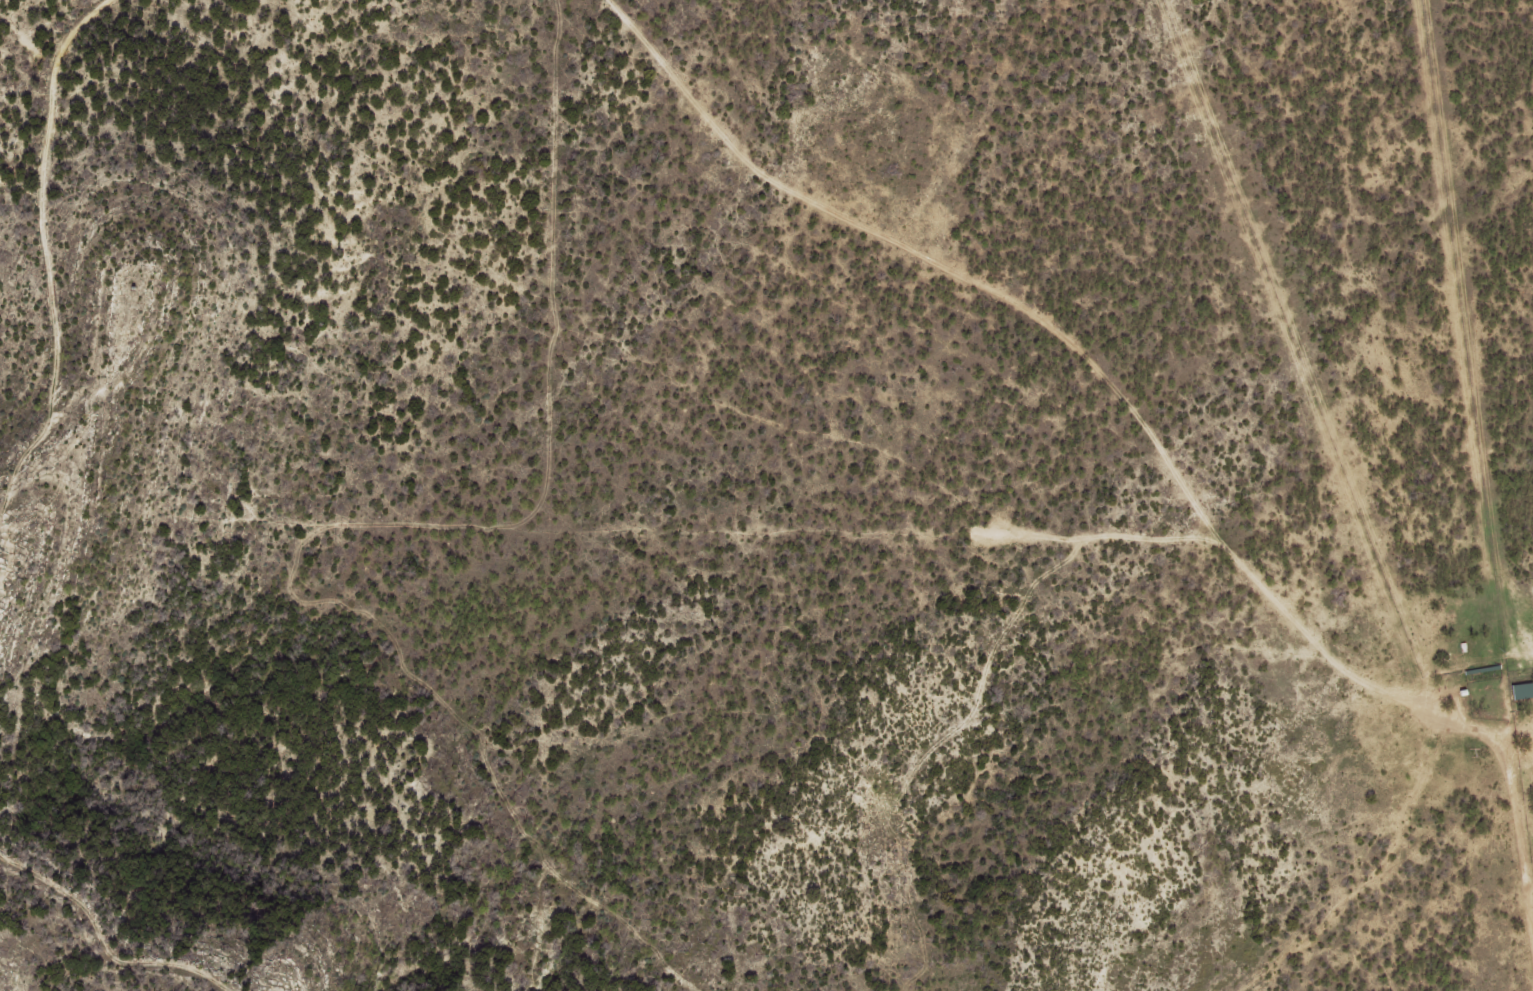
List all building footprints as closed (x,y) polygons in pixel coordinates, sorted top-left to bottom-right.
[(1532,698),(1532,682),(1512,687),(1515,701),(1532,698)]
